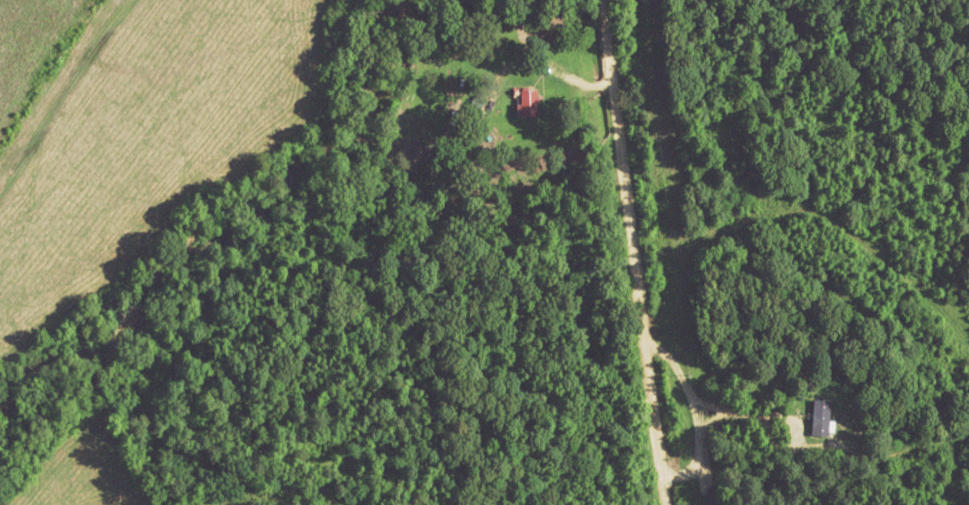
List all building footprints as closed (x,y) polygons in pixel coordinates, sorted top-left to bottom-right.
[(521,115),(537,115),(537,89),(521,89),(521,115)] [(813,441),(821,441),(821,400),(813,400),(813,441)]
